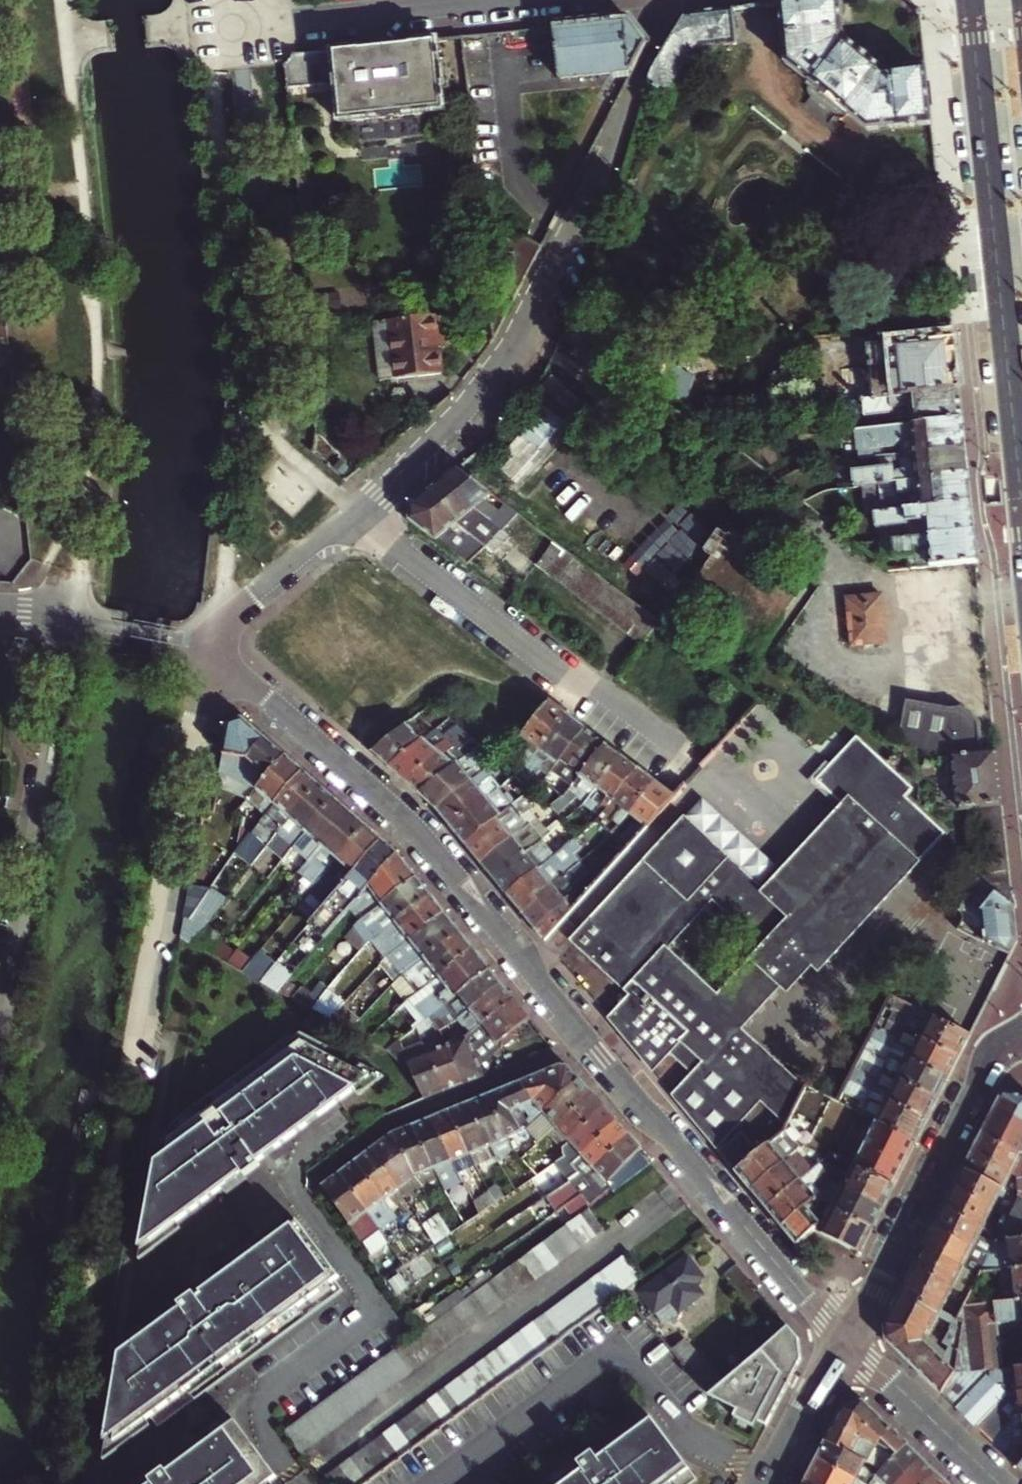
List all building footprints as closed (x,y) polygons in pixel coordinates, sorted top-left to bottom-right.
[(841,0),(813,0),(781,3),(787,64),(867,131),(932,124),(926,68),(885,72),(843,36),(841,0)] [(687,13),(654,73),(667,94),(678,94),(703,48),(737,44),(733,8),(687,13)] [(629,19),(554,28),(561,80),(634,73),(649,43),(629,19)] [(443,92),(450,91),(447,59),(440,60),(438,41),(292,56),(285,67),(288,92),(336,87),(341,125),(445,115),(443,92)] [(649,89),(643,109),(655,113),(661,93),(649,89)] [(976,260),(967,261),(969,281),(978,280),(976,260)] [(9,349),(6,317),(0,314),(0,344),(9,349)] [(441,377),(439,355),(438,339),(443,339),(441,317),(390,322),(396,381),(441,377)] [(380,382),(396,381),(390,322),(374,324),(380,382)] [(874,400),(960,391),(954,338),(868,347),(874,400)] [(12,376),(9,349),(0,344),(0,370),(12,376)] [(682,371),(664,373),(662,353),(628,356),(685,403),(682,371)] [(894,427),(962,420),(960,391),(874,400),(842,404),(844,419),(893,414),(894,427)] [(903,455),(966,449),(962,420),(894,427),(840,433),(842,450),(894,445),(894,441),(901,440),(903,455)] [(856,488),(968,476),(966,449),(903,455),(879,458),(880,468),(855,471),(856,488)] [(759,501),(773,486),(745,460),(732,474),(759,501)] [(488,500),(495,492),(462,467),(445,482),(508,530),(514,521),(488,500)] [(910,510),(971,503),(968,476),(856,488),(852,488),(854,504),(897,500),(900,495),(908,493),(910,510)] [(513,534),(508,530),(445,482),(426,499),(491,549),(497,554),(513,534)] [(807,501),(811,505),(828,497),(826,491),(807,501)] [(485,557),(491,549),(426,499),(417,507),(412,523),(475,570),(485,557)] [(905,538),(974,531),(971,503),(910,510),(875,513),(876,527),(903,525),(905,538)] [(767,656),(808,587),(732,528),(687,606),(698,613),(767,656)] [(916,568),(977,562),(974,531),(905,538),(885,540),(887,556),(914,553),(916,568)] [(646,638),(661,618),(548,533),(533,554),(646,638)] [(852,647),(886,643),(882,595),(847,599),(852,647)] [(879,714),(907,732),(907,702),(881,698),(879,714)] [(525,765),(526,764),(569,715),(551,701),(509,748),(518,756),(508,767),(513,774),(520,768),(525,765)] [(954,755),(981,752),(978,722),(961,708),(950,709),(907,702),(907,732),(947,756),(954,755)] [(374,754),(391,769),(438,730),(419,714),(374,754)] [(550,757),(558,763),(588,729),(569,715),(526,764),(525,765),(535,773),(550,757)] [(245,806),(250,801),(288,758),(245,721),(229,725),(221,778),(241,781),(254,782),(238,800),(245,806)] [(443,737),(448,748),(466,733),(458,725),(443,737)] [(544,779),(562,794),(607,744),(588,729),(558,763),(549,773),(544,779)] [(391,769),(407,783),(448,748),(443,737),(438,730),(391,769)] [(407,783),(423,796),(461,762),(455,755),(475,738),(466,733),(448,748),(407,783)] [(628,1001),(625,998),(619,1004),(623,1008),(611,1019),(654,1069),(669,1054),(681,1042),(705,1064),(693,1076),(675,1095),(718,1148),(763,1098),(737,1074),(761,1048),(739,1029),(782,985),(787,990),(812,964),(818,969),(946,831),(906,795),(914,787),(858,734),(816,778),(842,803),(834,812),(836,813),(764,891),(685,819),(573,941),(633,997),(628,1001)] [(423,796),(437,809),(475,778),(470,772),(483,761),(488,768),(498,760),(483,742),(461,762),(423,796)] [(577,795),(585,801),(625,757),(607,744),(562,794),(550,805),(566,823),(570,817),(563,810),(577,795)] [(974,807),(1002,805),(997,751),(981,752),(954,755),(957,776),(963,775),(966,808),(974,807)] [(585,801),(599,813),(640,768),(625,757),(585,801)] [(250,801),(267,815),(304,773),(288,758),(250,801)] [(528,792),(536,786),(520,768),(513,774),(528,792)] [(613,832),(630,812),(658,782),(640,768),(599,813),(596,816),(607,826),(613,832)] [(485,771),(475,778),(437,809),(452,826),(497,788),(485,771)] [(252,869),(270,847),(319,786),(304,773),(267,815),(262,822),(259,825),(248,837),(256,844),(243,860),(252,869)] [(241,781),(238,800),(254,782),(241,781)] [(624,842),(629,847),(676,795),(658,782),(630,812),(613,832),(624,842)] [(286,860),(289,856),(336,800),(319,786),(270,847),(286,860)] [(452,826),(466,844),(500,816),(509,808),(510,807),(497,788),(452,826)] [(289,856),(305,869),(351,813),(336,800),(289,856)] [(976,818),(1003,816),(1002,805),(974,807),(976,818)] [(245,818),(249,813),(243,808),(236,816),(245,817),(245,818)] [(466,844),(482,863),(525,826),(509,808),(500,816),(466,844)] [(305,869),(321,882),(366,827),(351,813),(305,869)] [(602,841),(613,832),(607,826),(596,816),(587,824),(602,841)] [(977,833),(1005,831),(1003,816),(976,818),(977,833)] [(244,842),(248,837),(259,825),(255,823),(245,818),(240,840),(244,842)] [(574,836),(576,834),(566,823),(562,827),(571,838),(574,836)] [(482,863),(495,879),(539,840),(525,826),(482,863)] [(321,882),(337,895),(383,842),(366,827),(321,882)] [(979,847),(1006,845),(1005,831),(977,833),(979,847)] [(542,901),(539,898),(582,860),(574,851),(582,844),(574,836),(571,838),(552,855),(508,894),(526,916),(542,901)] [(539,840),(495,879),(508,894),(552,855),(539,840)] [(330,933),(354,905),(398,855),(383,842),(337,895),(315,920),(330,933)] [(526,916),(538,930),(583,882),(590,891),(629,847),(624,842),(593,873),(582,860),(539,898),(542,901),(526,916)] [(980,860),(1008,858),(1006,845),(979,847),(980,860)] [(368,920),(373,916),(418,880),(398,855),(354,905),(368,920)] [(982,875),(1009,872),(1008,858),(980,860),(982,875)] [(1001,897),(1012,907),(1009,872),(982,875),(983,882),(1001,897)] [(983,882),(976,878),(961,908),(963,922),(971,926),(967,933),(1010,954),(1016,941),(1012,907),(1001,897),(983,882)] [(382,936),(385,933),(432,898),(418,880),(373,916),(368,920),(363,926),(378,940),(382,936)] [(538,930),(547,940),(590,891),(583,882),(538,930)] [(191,945),(199,934),(227,901),(214,890),(189,922),(184,921),(180,940),(191,945)] [(385,933),(401,952),(447,916),(432,898),(385,933)] [(402,985),(417,971),(462,935),(447,916),(401,952),(397,955),(386,967),(402,985)] [(191,945),(207,954),(216,943),(199,934),(191,945)] [(417,971),(430,988),(476,951),(462,935),(417,971)] [(435,1013),(458,994),(490,970),(476,951),(430,988),(400,1014),(414,1029),(417,1027),(435,1013)] [(268,973),(257,967),(249,977),(260,983),(268,973)] [(458,994),(472,1012),(504,987),(490,970),(458,994)] [(286,984),(268,973),(260,983),(278,992),(286,984)] [(260,983),(249,977),(247,981),(258,987),(260,983)] [(293,1000),(300,992),(286,984),(278,992),(293,1000)] [(470,1035),(515,1000),(504,987),(472,1012),(460,1022),(470,1035)] [(311,1010),(319,1001),(302,990),(300,992),(293,1000),(311,1010)] [(333,1022),(346,1009),(348,1006),(330,990),(319,1001),(311,1010),(333,1022)] [(887,1022),(959,1056),(970,1034),(892,995),(885,1008),(892,1012),(887,1022)] [(464,1085),(484,1077),(471,1045),(477,1040),(481,1044),(492,1035),(504,1048),(519,1037),(516,1033),(532,1021),(515,1000),(470,1035),(466,1038),(448,1045),(464,1085)] [(333,1022),(352,1032),(362,1023),(346,1009),(333,1022)] [(870,1039),(948,1078),(959,1056),(887,1022),(880,1018),(870,1039)] [(288,1037),(158,1132),(137,1252),(240,1176),(243,1180),(258,1169),(255,1165),(369,1080),(288,1037)] [(426,1100),(444,1092),(430,1053),(429,1053),(426,1042),(406,1049),(402,1039),(387,1051),(411,1071),(414,1070),(426,1100)] [(882,1071),(938,1098),(948,1078),(870,1039),(864,1051),(887,1063),(882,1071)] [(693,1076),(705,1064),(681,1042),(669,1054),(693,1076)] [(444,1092),(464,1085),(448,1045),(429,1053),(430,1053),(444,1092)] [(797,1106),(806,1090),(761,1048),(737,1074),(763,1098),(790,1122),(797,1106)] [(527,1128),(544,1112),(579,1078),(569,1066),(559,1065),(507,1087),(516,1105),(518,1110),(525,1123),(527,1127),(527,1128)] [(850,1081),(928,1119),(938,1098),(882,1071),(878,1080),(855,1070),(850,1081)] [(544,1112),(556,1126),(591,1092),(579,1078),(544,1112)] [(878,1121),(917,1140),(928,1119),(850,1081),(844,1093),(866,1105),(861,1113),(878,1121)] [(525,1123),(518,1110),(516,1105),(507,1087),(490,1094),(510,1135),(521,1130),(527,1127),(525,1123)] [(556,1126),(569,1142),(603,1107),(591,1092),(556,1126)] [(981,1132),(1021,1151),(1021,1094),(1003,1093),(981,1132)] [(515,1145),(510,1135),(490,1094),(471,1102),(492,1143),(497,1154),(515,1145)] [(473,1152),(492,1143),(471,1102),(452,1110),(473,1152)] [(564,1158),(570,1164),(615,1120),(603,1107),(569,1142),(562,1149),(564,1158)] [(455,1160),(473,1152),(452,1110),(434,1118),(455,1160)] [(436,1168),(455,1160),(434,1118),(415,1126),(436,1168)] [(575,1171),(582,1178),(628,1135),(615,1120),(570,1164),(575,1171)] [(856,1165),(895,1184),(917,1140),(878,1121),(866,1144),(856,1165)] [(417,1177),(436,1168),(415,1126),(396,1134),(396,1135),(417,1177)] [(981,1132),(973,1150),(1021,1174),(1021,1151),(981,1132)] [(400,1189),(417,1177),(396,1135),(374,1151),(400,1189)] [(610,1188),(613,1191),(649,1164),(639,1153),(641,1151),(628,1135),(582,1178),(591,1188),(581,1196),(580,1196),(587,1206),(610,1188)] [(754,1190),(787,1163),(782,1157),(798,1144),(803,1139),(796,1136),(777,1151),(771,1144),(756,1156),(738,1171),(754,1190)] [(742,1138),(723,1154),(738,1171),(756,1156),(742,1138)] [(769,1209),(814,1172),(798,1154),(803,1150),(798,1144),(782,1157),(787,1163),(754,1190),(769,1209)] [(1021,1191),(1021,1174),(973,1150),(964,1168),(1005,1188),(1020,1196),(1021,1191)] [(385,1200),(400,1189),(374,1151),(358,1161),(385,1200)] [(846,1187),(885,1206),(895,1184),(856,1165),(835,1155),(822,1166),(832,1178),(838,1182),(846,1187)] [(368,1212),(385,1200),(358,1161),(342,1173),(368,1212)] [(830,1191),(834,1187),(829,1180),(821,1166),(814,1172),(769,1209),(785,1228),(818,1200),(830,1191)] [(954,1188),(995,1208),(1005,1188),(964,1168),(954,1188)] [(442,1180),(450,1195),(468,1186),(461,1171),(442,1180)] [(388,1242),(368,1212),(342,1173),(324,1186),(372,1255),(388,1242)] [(580,1196),(581,1196),(566,1177),(503,1222),(508,1229),(546,1203),(554,1214),(580,1196)] [(836,1208),(874,1227),(885,1206),(846,1187),(838,1182),(832,1178),(829,1180),(834,1187),(830,1191),(818,1200),(821,1201),(836,1208)] [(474,1198),(481,1195),(478,1187),(470,1191),(474,1198)] [(1000,1236),(1010,1216),(995,1208),(954,1188),(945,1208),(985,1229),(1000,1236)] [(477,1203),(482,1213),(498,1202),(492,1191),(477,1203)] [(1020,1196),(1010,1216),(1000,1236),(991,1255),(984,1269),(1009,1267),(1021,1266),(1021,1197),(1020,1196)] [(800,1246),(819,1230),(821,1224),(815,1215),(821,1201),(818,1200),(785,1228),(800,1246)] [(862,1252),(874,1227),(836,1208),(821,1201),(815,1215),(821,1224),(819,1230),(862,1252)] [(976,1248),(985,1229),(945,1208),(935,1228),(976,1248)] [(303,1451),(400,1380),(603,1230),(588,1210),(425,1331),(407,1344),(287,1429),(303,1451)] [(541,1218),(544,1222),(550,1217),(548,1213),(541,1218)] [(544,1222),(547,1227),(554,1222),(550,1217),(544,1222)] [(124,1354),(108,1443),(118,1435),(117,1443),(153,1417),(159,1427),(344,1291),(337,1281),(344,1276),(304,1223),(202,1296),(198,1292),(183,1303),(186,1307),(124,1354)] [(984,1269),(991,1255),(976,1248),(935,1228),(926,1246),(982,1275),(984,1269)] [(973,1293),(982,1275),(926,1246),(917,1265),(957,1285),(973,1293)] [(326,1483),(363,1483),(593,1315),(624,1291),(640,1280),(622,1256),(322,1478),(326,1483)] [(679,1311),(702,1295),(695,1284),(703,1279),(689,1259),(642,1291),(654,1310),(672,1299),(679,1311)] [(942,1315),(945,1310),(957,1285),(917,1265),(906,1286),(942,1315)] [(1021,1299),(1021,1266),(1009,1267),(1011,1285),(1017,1284),(1019,1299),(1021,1299)] [(958,1376),(926,1346),(938,1324),(964,1336),(966,1321),(961,1319),(952,1314),(945,1310),(942,1315),(906,1286),(886,1327),(888,1340),(943,1393),(958,1376)] [(672,1299),(654,1310),(662,1322),(679,1311),(672,1299)] [(1019,1299),(967,1306),(961,1319),(966,1321),(964,1336),(958,1375),(958,1376),(943,1393),(959,1408),(990,1375),(995,1369),(1002,1369),(997,1324),(1021,1321),(1021,1299),(1019,1299)] [(952,1314),(961,1319),(967,1306),(958,1301),(952,1314)] [(723,1385),(711,1396),(739,1410),(735,1418),(764,1433),(801,1359),(800,1338),(790,1326),(771,1342),(772,1343),(723,1385)] [(711,1396),(723,1385),(685,1340),(670,1347),(711,1396)] [(1021,1392),(1021,1366),(1006,1368),(1009,1393),(1021,1392)] [(959,1408),(978,1426),(1009,1393),(990,1375),(959,1408)] [(1021,1417),(1021,1392),(1009,1393),(978,1426),(995,1443),(1020,1417),(1021,1417)] [(881,1472),(908,1444),(864,1402),(843,1408),(827,1440),(876,1467),(874,1471),(878,1475),(881,1472)] [(699,1481),(649,1415),(596,1455),(593,1452),(578,1464),(580,1467),(557,1483),(694,1483),(699,1481)] [(1021,1443),(1021,1417),(1020,1417),(995,1443),(1010,1457),(1018,1449),(1017,1443),(1021,1443)] [(280,1478),(239,1421),(171,1472),(169,1469),(153,1480),(156,1483),(273,1483),(280,1478)] [(874,1471),(876,1467),(827,1440),(817,1459),(857,1479),(862,1471),(871,1475),(874,1471)] [(1017,1443),(1018,1449),(1010,1457),(1021,1468),(1021,1443),(1017,1443)] [(922,1458),(908,1444),(881,1472),(885,1481),(883,1483),(900,1483),(922,1458)] [(940,1475),(922,1458),(900,1483),(930,1483),(940,1475)] [(857,1479),(817,1459),(807,1480),(815,1483),(867,1483),(857,1479)] [(940,1475),(930,1483),(949,1483),(940,1475)]
